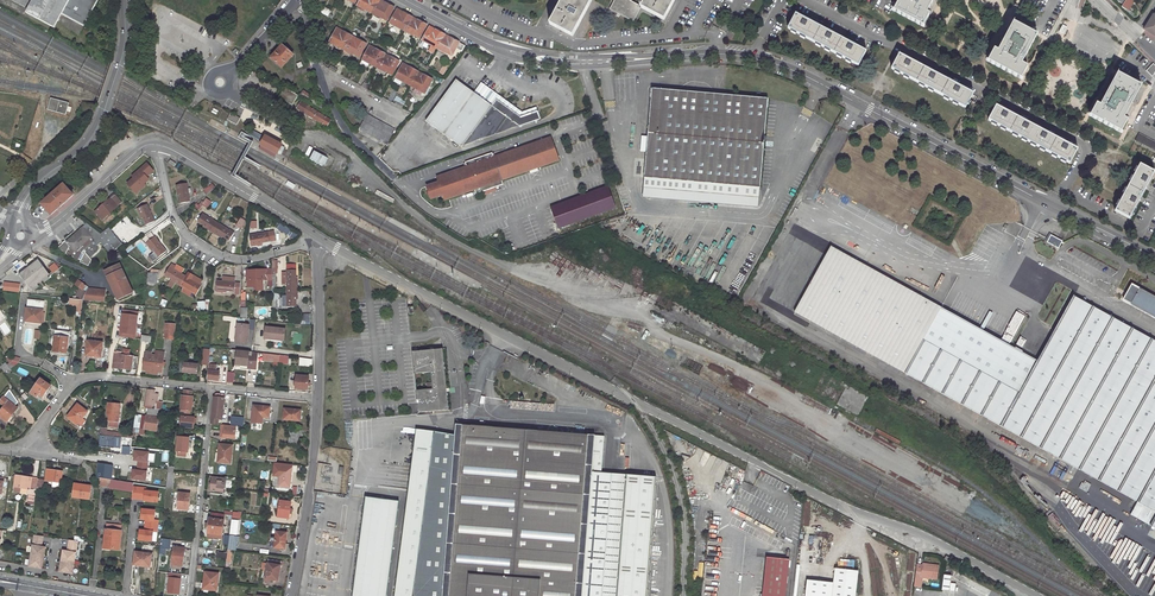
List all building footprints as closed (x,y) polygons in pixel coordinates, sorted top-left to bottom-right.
[(33,3),(31,7),(28,12),(54,27),(61,13),(85,26),(98,0),(27,0),(33,3)] [(359,5),(368,10),(370,7),(375,10),(380,0),(362,0),(359,5)] [(389,17),(395,7),(381,0),(380,0),(375,10),(373,13),(382,18),(383,17),(384,15),(389,17)] [(550,23),(573,35),(583,18),(592,0),(562,0),(559,5),(550,23)] [(610,9),(633,21),(641,7),(641,6),(639,5),(630,0),(614,0),(610,9)] [(641,6),(641,7),(664,19),(673,1),(674,0),(645,0),(641,6)] [(933,0),(903,0),(898,0),(893,10),(924,26),(930,15),(926,13),(933,0)] [(1120,7),(1126,11),(1133,0),(1125,0),(1122,4),(1120,7)] [(332,12),(324,7),(321,13),(329,17),(330,14),(332,12)] [(398,9),(391,23),(400,28),(402,24),(407,27),(413,17),(398,9)] [(795,13),(788,28),(858,65),(866,51),(795,13)] [(1144,29),(1154,36),(1154,14),(1154,15),(1153,14),(1144,29)] [(405,31),(415,36),(415,34),(417,32),(422,35),(428,25),(413,17),(407,27),(405,31)] [(1022,64),(1037,35),(1014,22),(998,52),(994,50),(988,61),(1019,78),(1026,66),(1022,64)] [(431,27),(423,40),(432,45),(434,42),(440,45),(446,35),(431,27)] [(353,37),(338,29),(331,43),(339,47),(341,43),(347,46),(350,40),(353,37)] [(438,48),(447,53),(448,52),(449,50),(454,53),(456,49),(462,52),(465,45),(446,35),(440,45),(438,48)] [(362,54),(367,44),(359,40),(357,44),(350,40),(347,46),(345,50),(354,55),(355,54),(356,51),(362,54)] [(282,45),(271,57),(283,67),(294,55),(282,45)] [(369,50),(364,60),(372,64),(373,61),(379,64),(383,58),(385,54),(377,50),(375,53),(369,50)] [(899,53),(891,68),(965,107),(972,92),(899,53)] [(394,72),(400,62),(392,58),(390,61),(383,58),(379,64),(377,67),(387,72),(387,71),(389,69),(394,72)] [(1153,63),(1147,70),(1153,76),(1154,73),(1154,65),(1153,63)] [(402,68),(396,77),(405,82),(406,78),(412,82),(416,75),(418,71),(410,67),(408,71),(402,68)] [(1123,118),(1140,85),(1116,73),(1099,105),(1095,103),(1089,114),(1093,116),(1121,131),(1127,120),(1123,118)] [(411,85),(421,90),(421,89),(422,87),(428,90),(434,80),(425,75),(423,79),(416,75),(412,82),(411,85)] [(455,79),(426,122),(460,147),(519,126),(541,119),(538,110),(519,117),(497,100),(492,107),(473,93),(455,79)] [(499,96),(481,82),(478,87),(473,93),(492,107),(497,100),(499,96)] [(285,87),(280,97),(293,105),(299,95),(285,87)] [(647,151),(645,177),(760,187),(767,98),(652,88),(650,110),(648,132),(648,136),(647,151)] [(312,96),(310,100),(322,108),(325,104),(312,96)] [(538,110),(537,106),(521,112),(499,96),(497,100),(519,117),(538,110)] [(52,97),(49,109),(67,115),(70,103),(52,97)] [(331,120),(301,102),(298,108),(327,126),(331,120)] [(996,105),(988,120),(1070,163),(1077,149),(996,105)] [(230,113),(227,119),(236,124),(240,118),(230,113)] [(367,114),(359,129),(387,144),(395,130),(367,114)] [(252,129),(249,135),(253,137),(260,141),(263,142),(266,137),(263,135),(252,129)] [(1138,133),(1134,141),(1154,151),(1154,141),(1138,133)] [(262,144),(277,153),(277,151),(281,153),(284,148),(281,146),(282,144),(267,136),(266,137),(263,142),(262,144)] [(552,137),(438,178),(439,183),(427,187),(432,200),(444,195),(445,199),(475,189),(476,193),(483,190),(485,194),(490,192),(496,190),(494,186),(503,183),(502,179),(559,158),(552,137)] [(277,153),(262,144),(259,149),(274,157),(277,153)] [(134,178),(127,184),(134,191),(142,183),(143,184),(148,180),(146,177),(153,171),(147,164),(139,170),(141,172),(134,178)] [(1154,171),(1139,164),(1115,211),(1129,218),(1154,171)] [(141,172),(139,170),(132,177),(134,178),(141,172)] [(758,207),(760,187),(645,177),(643,197),(758,207)] [(134,191),(136,194),(150,181),(148,180),(143,184),(142,183),(134,191)] [(294,189),(296,185),(288,180),(286,184),(294,189)] [(179,191),(181,203),(190,201),(187,183),(176,185),(177,191),(179,191)] [(213,183),(204,190),(207,194),(216,188),(213,183)] [(41,204),(51,215),(74,195),(64,184),(41,204)] [(551,207),(559,228),(616,207),(608,186),(551,207)] [(115,195),(96,212),(103,220),(122,203),(115,195)] [(206,199),(202,205),(207,209),(211,202),(206,199)] [(147,204),(138,209),(141,215),(142,214),(147,225),(147,224),(148,225),(154,222),(154,221),(155,221),(147,204)] [(203,215),(198,222),(208,228),(207,229),(213,233),(218,224),(203,215)] [(240,219),(236,226),(242,229),(246,221),(240,219)] [(87,224),(60,247),(67,255),(66,256),(89,267),(92,260),(90,258),(98,252),(99,250),(99,248),(98,247),(102,243),(112,254),(124,244),(110,228),(101,234),(87,224)] [(230,241),(235,234),(218,224),(213,233),(218,236),(219,235),(230,241)] [(249,236),(251,246),(257,245),(257,243),(275,240),(274,232),(249,236)] [(151,233),(143,239),(147,243),(146,244),(150,249),(151,247),(154,251),(159,257),(166,252),(155,237),(151,233)] [(1061,241),(1051,235),(1049,239),(1047,242),(1058,247),(1061,241)] [(830,246),(795,311),(905,372),(940,306),(830,246)] [(38,284),(43,280),(47,276),(49,275),(39,262),(21,275),(31,288),(33,287),(38,284)] [(105,271),(117,297),(130,291),(119,265),(105,271)] [(295,265),(287,265),(287,289),(297,289),(297,282),(296,282),(295,265)] [(169,267),(165,275),(175,281),(175,282),(180,285),(185,277),(169,267)] [(247,281),(247,288),(257,287),(257,291),(263,290),(262,280),(272,279),(272,275),(272,269),(246,271),(246,281),(247,281)] [(188,273),(185,277),(180,285),(186,289),(187,287),(197,293),(202,286),(200,285),(191,280),(193,276),(188,273)] [(148,274),(148,281),(157,282),(158,274),(148,274)] [(191,280),(200,285),(202,281),(193,276),(191,280)] [(81,288),(84,290),(87,292),(87,291),(89,287),(79,280),(76,284),(81,288)] [(216,282),(215,291),(221,292),(222,290),(233,292),(233,291),(239,291),(239,284),(234,284),(234,283),(216,282)] [(5,283),(4,291),(19,293),(20,285),(5,283)] [(1154,318),(1154,297),(1131,284),(1123,299),(1127,302),(1127,303),(1154,318)] [(76,296),(84,300),(87,292),(84,290),(81,288),(76,296)] [(287,289),(287,307),(296,307),(295,295),(297,295),(297,289),(287,289)] [(84,300),(101,302),(102,293),(87,291),(87,292),(84,300)] [(1000,425),(1154,512),(1154,341),(1073,296),(1037,359),(1000,425)] [(29,299),(26,322),(32,323),(32,322),(43,324),(46,301),(29,299)] [(197,302),(197,311),(205,310),(205,302),(197,302)] [(1000,425),(1037,359),(940,306),(905,372),(1000,425)] [(300,324),(310,324),(310,313),(300,313),(300,324)] [(138,316),(123,314),(120,336),(135,338),(138,316)] [(164,339),(174,340),(175,325),(165,324),(164,339)] [(237,324),(236,341),(247,342),(249,325),(237,324)] [(265,327),(264,339),(284,341),(285,329),(265,327)] [(57,331),(54,352),(67,354),(69,332),(57,331)] [(88,342),(87,356),(101,357),(103,343),(88,342)] [(449,409),(443,349),(413,352),(419,410),(420,413),(449,409)] [(237,350),(236,364),(240,365),(247,366),(246,368),(255,369),(256,352),(237,350)] [(145,355),(143,370),(147,370),(158,371),(162,372),(165,352),(157,351),(157,356),(152,356),(152,353),(146,352),(146,355),(145,355)] [(114,355),(113,368),(138,370),(139,357),(129,356),(123,356),(121,356),(121,354),(116,353),(116,355),(114,355)] [(265,353),(264,360),(279,362),(280,355),(265,353)] [(301,358),(300,365),(312,367),(312,359),(301,358)] [(184,360),(183,372),(197,374),(198,362),(184,360)] [(217,371),(217,365),(209,364),(209,365),(208,371),(208,380),(219,381),(220,372),(217,371)] [(5,373),(11,368),(8,365),(2,369),(5,373)] [(413,372),(406,373),(407,391),(414,391),(413,372)] [(296,376),(295,389),(308,390),(309,377),(296,376)] [(41,378),(31,393),(37,397),(39,394),(43,397),(52,386),(41,378)] [(9,401),(15,406),(19,403),(9,390),(4,397),(9,401)] [(161,410),(162,403),(155,402),(156,395),(154,394),(154,391),(147,390),(144,408),(148,408),(159,410),(161,410)] [(182,396),(180,413),(192,414),(193,397),(192,397),(192,391),(183,390),(183,396),(182,396)] [(218,419),(222,419),(223,405),(223,401),(224,394),(217,393),(215,395),(212,424),(218,424),(218,419)] [(5,406),(9,401),(4,397),(0,402),(0,403),(5,406)] [(5,406),(0,412),(0,417),(7,423),(18,409),(15,406),(9,401),(5,406)] [(78,404),(68,417),(78,425),(87,412),(78,404)] [(253,405),(252,416),(252,421),(262,423),(262,417),(269,418),(270,407),(253,405)] [(111,418),(110,428),(118,430),(120,407),(109,406),(108,418),(111,418)] [(158,418),(159,410),(148,408),(147,416),(158,418)] [(284,409),(283,419),(300,421),(301,410),(284,409)] [(141,429),(157,431),(158,418),(147,416),(136,415),(133,434),(140,435),(141,429)] [(193,428),(193,415),(179,415),(178,427),(193,428)] [(244,418),(232,417),(231,424),(243,426),(244,418)] [(224,433),(221,433),(221,438),(235,439),(236,426),(225,425),(224,433)] [(657,475),(603,471),(605,435),(464,425),(463,436),(434,431),(417,429),(394,595),(648,595),(657,475)] [(101,435),(115,437),(119,437),(119,433),(116,433),(106,432),(106,429),(101,429),(100,435),(101,435)] [(290,432),(289,443),(298,444),(299,433),(290,432)] [(188,434),(178,433),(176,451),(178,451),(178,456),(186,456),(186,452),(188,452),(189,438),(187,438),(188,434)] [(100,447),(114,448),(115,437),(101,435),(100,447)] [(219,445),(217,463),(230,464),(232,446),(219,445)] [(124,447),(123,454),(131,455),(132,447),(124,447)] [(136,451),(134,460),(139,461),(149,462),(150,452),(136,451)] [(149,462),(139,461),(138,470),(148,471),(149,462)] [(113,465),(98,463),(96,478),(100,478),(110,480),(111,480),(112,472),(113,465)] [(47,469),(45,481),(61,483),(63,472),(47,469)] [(138,470),(133,470),(132,479),(147,481),(148,471),(138,470)] [(280,470),(278,486),(289,488),(291,472),(280,470)] [(723,470),(721,486),(736,488),(738,472),(723,470)] [(16,475),(14,487),(30,489),(30,495),(36,496),(37,491),(39,480),(32,479),(32,478),(16,475)] [(212,477),(211,491),(223,492),(224,478),(212,477)] [(99,486),(110,487),(110,480),(100,478),(99,486)] [(44,491),(45,481),(39,480),(37,491),(44,491)] [(110,487),(133,491),(133,483),(111,480),(110,480),(110,487)] [(74,483),(72,496),(89,500),(92,486),(74,483)] [(147,487),(134,486),(133,498),(146,499),(146,490),(147,487)] [(159,490),(146,490),(146,499),(146,501),(158,502),(159,490)] [(179,493),(177,508),(188,510),(190,494),(179,493)] [(366,496),(352,595),(387,595),(400,500),(366,496)] [(281,501),(279,517),(288,518),(291,503),(281,501)] [(156,509),(143,508),(142,519),(146,519),(155,520),(156,509)] [(209,518),(207,534),(222,535),(225,514),(211,513),(210,518),(209,518)] [(155,520),(146,519),(145,530),(155,530),(158,531),(159,520),(155,520)] [(154,541),(155,530),(145,530),(141,529),(140,540),(154,541)] [(106,530),(104,547),(120,549),(121,531),(106,530)] [(274,542),(274,548),(284,549),(286,533),(275,532),(275,538),(271,537),(271,541),(274,542)] [(32,553),(41,555),(45,556),(47,547),(42,546),(44,536),(35,535),(32,553)] [(228,549),(232,550),(235,550),(236,540),(238,541),(238,537),(229,536),(228,546),(228,549)] [(171,539),(161,538),(160,549),(166,549),(170,549),(171,539)] [(66,559),(75,561),(78,541),(75,540),(70,540),(68,551),(63,550),(62,558),(66,559)] [(173,547),(172,564),(182,565),(183,549),(173,547)] [(135,552),(133,565),(150,567),(152,554),(135,552)] [(763,595),(786,595),(791,553),(787,552),(786,560),(767,558),(763,595)] [(30,566),(43,568),(45,560),(40,559),(41,555),(32,553),(32,558),(30,566)] [(60,571),(73,573),(75,561),(66,559),(65,564),(61,563),(60,571)] [(262,562),(261,569),(266,570),(264,582),(268,582),(268,579),(278,581),(280,565),(282,565),(282,561),(268,559),(268,563),(262,562)] [(922,578),(937,580),(939,566),(922,564),(922,565),(917,564),(914,587),(921,588),(922,578)] [(835,568),(834,583),(807,580),(806,595),(855,595),(858,570),(835,568)] [(205,583),(204,588),(216,590),(219,573),(205,572),(203,582),(205,583)] [(941,591),(955,592),(956,584),(950,583),(951,576),(944,575),(941,591)] [(179,579),(169,578),(168,593),(179,594),(180,579),(179,579)]
